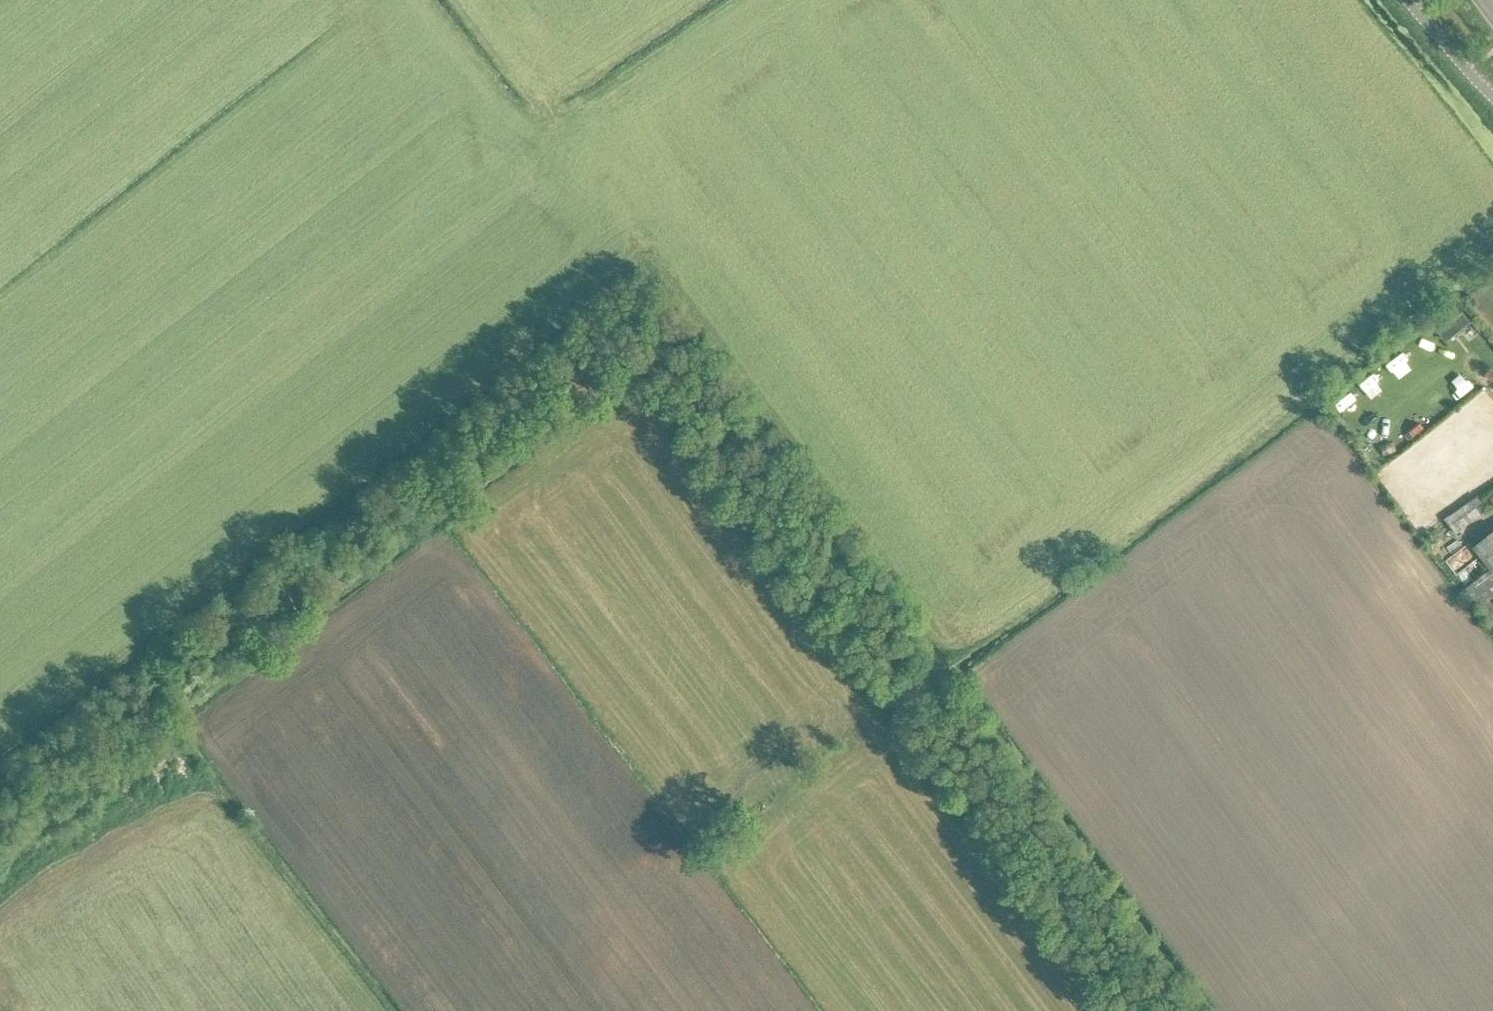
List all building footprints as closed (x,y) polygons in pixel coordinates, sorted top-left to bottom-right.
[(1437,326),(1443,337),(1471,321),(1465,310),(1437,326)] [(1488,510),(1477,496),(1445,520),(1455,534),(1488,510)] [(1474,547),(1491,570),(1466,588),(1492,623),(1492,533),(1474,547)]
